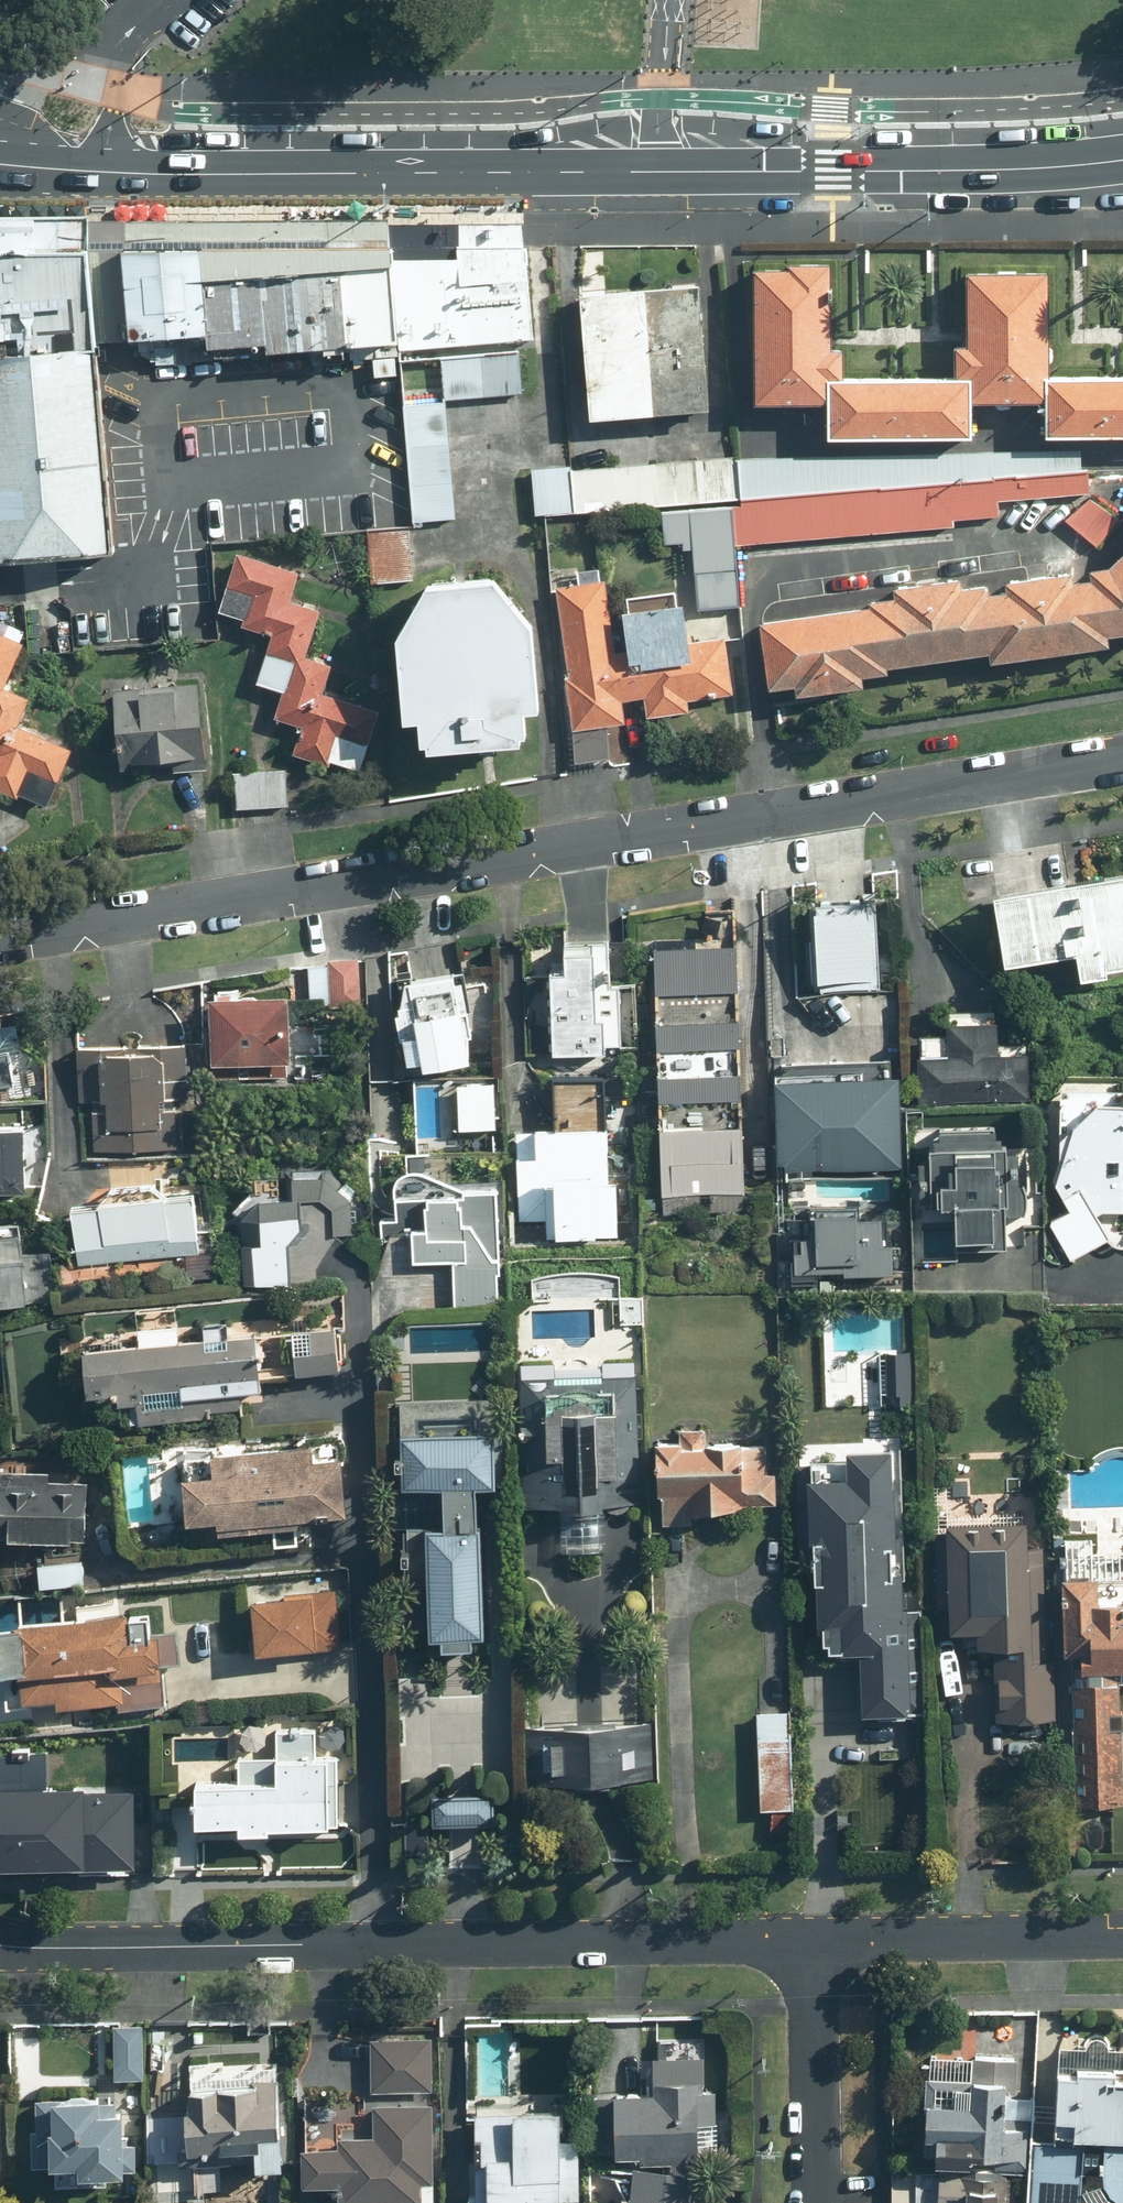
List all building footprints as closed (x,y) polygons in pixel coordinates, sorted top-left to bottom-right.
[(519,216),(125,223),(127,253),(133,344),(209,336),(211,352),(270,347),(269,356),(400,349),(534,341),(519,216)] [(0,222),(0,557),(109,547),(93,349),(99,349),(89,252),(88,223),(0,222)] [(125,223),(88,223),(89,252),(99,349),(133,344),(127,253),(125,223)] [(994,274),(970,273),(968,345),(953,345),(952,387),(846,384),(847,350),(830,350),(832,276),(832,270),(794,269),(794,275),(763,274),(760,402),(828,403),(827,437),(973,440),(974,407),(1047,409),(1047,434),(1122,436),(1122,382),(1051,380),(1054,275),(1020,274),(1020,263),(994,262),(994,274)] [(704,290),(585,298),(593,421),(712,413),(704,290)] [(440,360),(444,401),(523,394),(519,353),(440,360)] [(403,407),(412,524),(453,520),(443,404),(403,407)] [(739,502),(1082,474),(1081,451),(734,460),(739,502)] [(571,470),(575,514),(739,502),(734,460),(734,457),(571,470)] [(535,517),(575,514),(571,470),(571,467),(531,470),(535,517)] [(736,546),(957,528),(956,520),(1000,516),(998,502),(1090,495),(1088,473),(1082,474),(739,502),(739,506),(732,507),(736,546)] [(1119,525),(1088,498),(1066,523),(1097,550),(1119,525)] [(692,551),(698,611),(740,607),(736,546),(732,507),(661,513),(665,546),(682,544),(683,552),(692,551)] [(371,585),(413,581),(408,528),(366,532),(371,585)] [(309,749),(306,757),(360,774),(379,715),(324,697),(332,670),(307,662),(323,613),(291,602),(300,575),(239,555),(220,614),(245,622),(243,627),(275,637),(259,687),(287,696),(278,724),(303,732),(299,746),(309,749)] [(763,624),(771,690),(798,688),(796,701),(864,691),(863,678),(889,676),(888,671),(992,658),(991,666),(1111,649),(1112,639),(1122,638),(1122,557),(1108,571),(1094,573),(1093,584),(1076,585),(1074,575),(1012,582),(1008,595),(989,597),(987,589),(964,592),(962,584),(900,590),(896,602),(763,624)] [(690,716),(689,701),(732,696),(726,640),(688,645),(684,609),(624,616),(628,651),(614,653),(604,582),(559,588),(579,732),(627,725),(625,702),(645,700),(647,720),(690,716)] [(430,750),(430,757),(530,754),(529,718),(540,718),(538,635),(497,584),(431,588),(399,639),(405,730),(422,729),(422,750),(430,750)] [(45,808),(72,750),(21,726),(32,701),(3,687),(8,677),(27,635),(0,623),(0,788),(45,808)] [(140,773),(165,772),(205,771),(201,688),(116,692),(119,771),(140,771),(140,773)] [(290,772),(238,774),(239,809),(291,807),(290,772)] [(1081,957),(1086,987),(1109,982),(1106,971),(1122,968),(1122,882),(996,906),(1009,971),(1081,957)] [(879,910),(811,913),(815,995),(882,993),(879,910)] [(658,994),(737,993),(735,950),(657,950),(658,994)] [(625,990),(596,988),(597,959),(568,957),(567,979),(533,977),(529,1057),(592,1060),(592,1055),(604,1056),(605,1046),(622,1047),(625,990)] [(297,981),(298,1004),(325,1002),(326,1020),(366,1017),(363,963),(309,966),(310,980),(297,981)] [(457,974),(404,985),(402,994),(398,1028),(410,1070),(423,1066),(426,1078),(476,1068),(457,974)] [(291,1005),(213,1002),(211,1064),(288,1068),(291,1005)] [(952,1025),(951,1038),(925,1037),(923,1101),(1031,1105),(1033,1047),(999,1046),(1000,1027),(994,1027),(994,1015),(963,1013),(962,1026),(952,1025)] [(738,1022),(659,1024),(660,1050),(739,1048),(738,1022)] [(176,1152),(177,1103),(186,1103),(187,1051),(82,1049),(81,1101),(87,1101),(86,1150),(176,1152)] [(14,1090),(14,1061),(0,1061),(0,1090),(14,1090)] [(903,1172),(903,1080),(891,1080),(891,1064),(779,1065),(780,1173),(903,1172)] [(661,1105),(741,1103),(740,1077),(661,1079),(661,1105)] [(563,1087),(561,1135),(524,1134),(521,1223),(534,1223),(534,1219),(549,1220),(548,1239),(618,1241),(620,1185),(609,1184),(611,1137),(603,1137),(605,1088),(563,1087)] [(1104,1105),(1071,1131),(1055,1185),(1070,1211),(1050,1224),(1072,1263),(1111,1243),(1101,1217),(1122,1217),(1122,1106),(1104,1105)] [(663,1196),(745,1194),(742,1130),(662,1132),(663,1196)] [(37,1196),(38,1169),(19,1168),(20,1134),(0,1133),(0,1195),(37,1196)] [(1029,1211),(1030,1196),(1028,1189),(1024,1187),(1019,1180),(1019,1158),(996,1133),(941,1133),(941,1155),(932,1155),(932,1166),(921,1166),(921,1189),(915,1189),(915,1210),(926,1210),(925,1225),(958,1225),(957,1243),(1029,1244),(1029,1211)] [(289,1250),(300,1241),(303,1238),(303,1202),(322,1202),(336,1214),(335,1236),(359,1236),(359,1193),(334,1168),(279,1168),(247,1195),(246,1286),(289,1286),(289,1250)] [(412,1264),(456,1266),(454,1313),(496,1315),(500,1192),(459,1191),(458,1203),(399,1201),(399,1221),(383,1220),(382,1234),(413,1235),(412,1264)] [(196,1202),(77,1213),(82,1268),(201,1257),(196,1202)] [(813,1275),(846,1276),(846,1279),(867,1280),(867,1277),(893,1278),(894,1246),(883,1245),(884,1221),(861,1220),(861,1215),(820,1214),(819,1231),(806,1231),(804,1255),(796,1254),(795,1282),(813,1282),(813,1275)] [(18,1310),(26,1310),(27,1298),(53,1299),(55,1258),(21,1257),(22,1233),(0,1232),(0,1309),(18,1310)] [(261,1393),(260,1382),(342,1375),(339,1333),(180,1346),(177,1313),(137,1316),(140,1350),(83,1354),(87,1401),(124,1398),(126,1424),(208,1417),(208,1412),(242,1409),(241,1395),(261,1393)] [(605,1512),(605,1506),(640,1505),(636,1379),(526,1383),(529,1508),(564,1507),(564,1513),(605,1512)] [(447,1530),(407,1530),(408,1584),(430,1584),(431,1642),(446,1642),(446,1653),(475,1652),(474,1642),(486,1641),(484,1534),(478,1534),(477,1491),(496,1491),(495,1439),(471,1440),(471,1424),(427,1425),(427,1439),(404,1439),(405,1492),(447,1491),(447,1530)] [(661,1497),(666,1497),(667,1528),(691,1527),(691,1517),(745,1515),(744,1506),(775,1505),(773,1446),(659,1451),(661,1497)] [(271,1533),(272,1548),(303,1545),(301,1524),(349,1519),(344,1447),(182,1463),(189,1527),(222,1524),(223,1538),(271,1533)] [(862,1718),(912,1716),(903,1467),(891,1467),(892,1455),(850,1454),(850,1485),(816,1485),(817,1469),(797,1468),(801,1563),(816,1564),(816,1586),(823,1586),(821,1641),(826,1641),(826,1648),(834,1648),(834,1655),(846,1655),(846,1658),(860,1658),(860,1655),(864,1656),(862,1718)] [(48,1476),(48,1472),(36,1471),(36,1475),(17,1475),(17,1484),(1,1483),(0,1516),(0,1539),(12,1540),(12,1545),(74,1547),(75,1542),(89,1542),(91,1486),(53,1485),(54,1476),(48,1476)] [(1034,1666),(1034,1567),(1028,1567),(1029,1525),(952,1525),(952,1532),(939,1532),(938,1608),(951,1609),(951,1632),(980,1632),(980,1651),(995,1651),(995,1724),(1054,1724),(1054,1666),(1034,1666)] [(85,1568),(40,1567),(40,1587),(85,1588),(85,1568)] [(1097,1609),(1097,1585),(1064,1584),(1063,1658),(1081,1658),(1081,1672),(1122,1672),(1122,1609),(1097,1609)] [(338,1595),(254,1600),(257,1655),(341,1651),(338,1595)] [(0,1632),(0,1660),(2,1680),(30,1677),(33,1705),(59,1703),(60,1712),(119,1707),(119,1712),(167,1708),(162,1646),(131,1649),(128,1620),(0,1632)] [(1070,1687),(1069,1735),(1076,1735),(1074,1809),(1111,1810),(1111,1804),(1122,1805),(1122,1714),(1120,1714),(1120,1688),(1070,1687)] [(795,1716),(759,1715),(758,1812),(794,1812),(795,1716)] [(653,1722),(532,1728),(535,1789),(656,1783),(653,1722)] [(335,1764),(319,1764),(320,1728),(275,1726),(275,1736),(230,1734),(229,1760),(198,1759),(196,1825),(244,1827),(243,1836),(271,1837),(271,1828),(333,1830),(335,1764)] [(144,1854),(144,1774),(52,1774),(53,1746),(1,1745),(1,1775),(0,1775),(0,1854),(144,1854)] [(496,1800),(438,1797),(437,1827),(495,1829),(496,1800)] [(434,2042),(379,2039),(376,2092),(431,2094),(434,2042)] [(925,2082),(922,2138),(933,2139),(932,2168),(941,2169),(1000,2172),(1010,2172),(1027,2173),(1030,2133),(1002,2131),(1004,2092),(1013,2093),(1015,2062),(973,2060),(971,2084),(925,2082)] [(1075,2079),(1059,2078),(1056,2122),(1073,2123),(1072,2142),(1102,2143),(1101,2185),(1101,2187),(1102,2188),(1103,2190),(1104,2191),(1105,2192),(1106,2193),(1108,2195),(1109,2196),(1110,2197),(1111,2198),(1112,2199),(1114,2200),(1115,2201),(1116,2202),(1118,2202),(1119,2202),(1122,2202),(1122,2081),(1075,2079)] [(701,2086),(659,2084),(658,2098),(620,2096),(617,2160),(698,2164),(699,2124),(718,2125),(719,2096),(701,2095),(701,2086)] [(282,2179),(279,2097),(260,2098),(260,2090),(193,2093),(194,2113),(147,2115),(149,2160),(159,2159),(160,2198),(198,2196),(197,2183),(282,2179)] [(59,2171),(58,2187),(110,2188),(110,2182),(126,2182),(128,2119),(103,2118),(103,2105),(39,2103),(37,2171),(59,2171)] [(434,2105),(376,2105),(375,2143),(342,2143),(342,2151),(306,2150),(306,2190),(343,2190),(343,2202),(433,2202),(434,2105)] [(501,2121),(478,2120),(474,2202),(560,2202),(563,2116),(501,2113),(501,2121)] [(1032,2146),(1028,2202),(1081,2202),(1084,2148),(1032,2146)] [(1010,2172),(1000,2172),(941,2169),(941,2174),(939,2202),(1009,2202),(1010,2172)] [(698,2175),(632,2173),(631,2202),(697,2202),(698,2175)]
